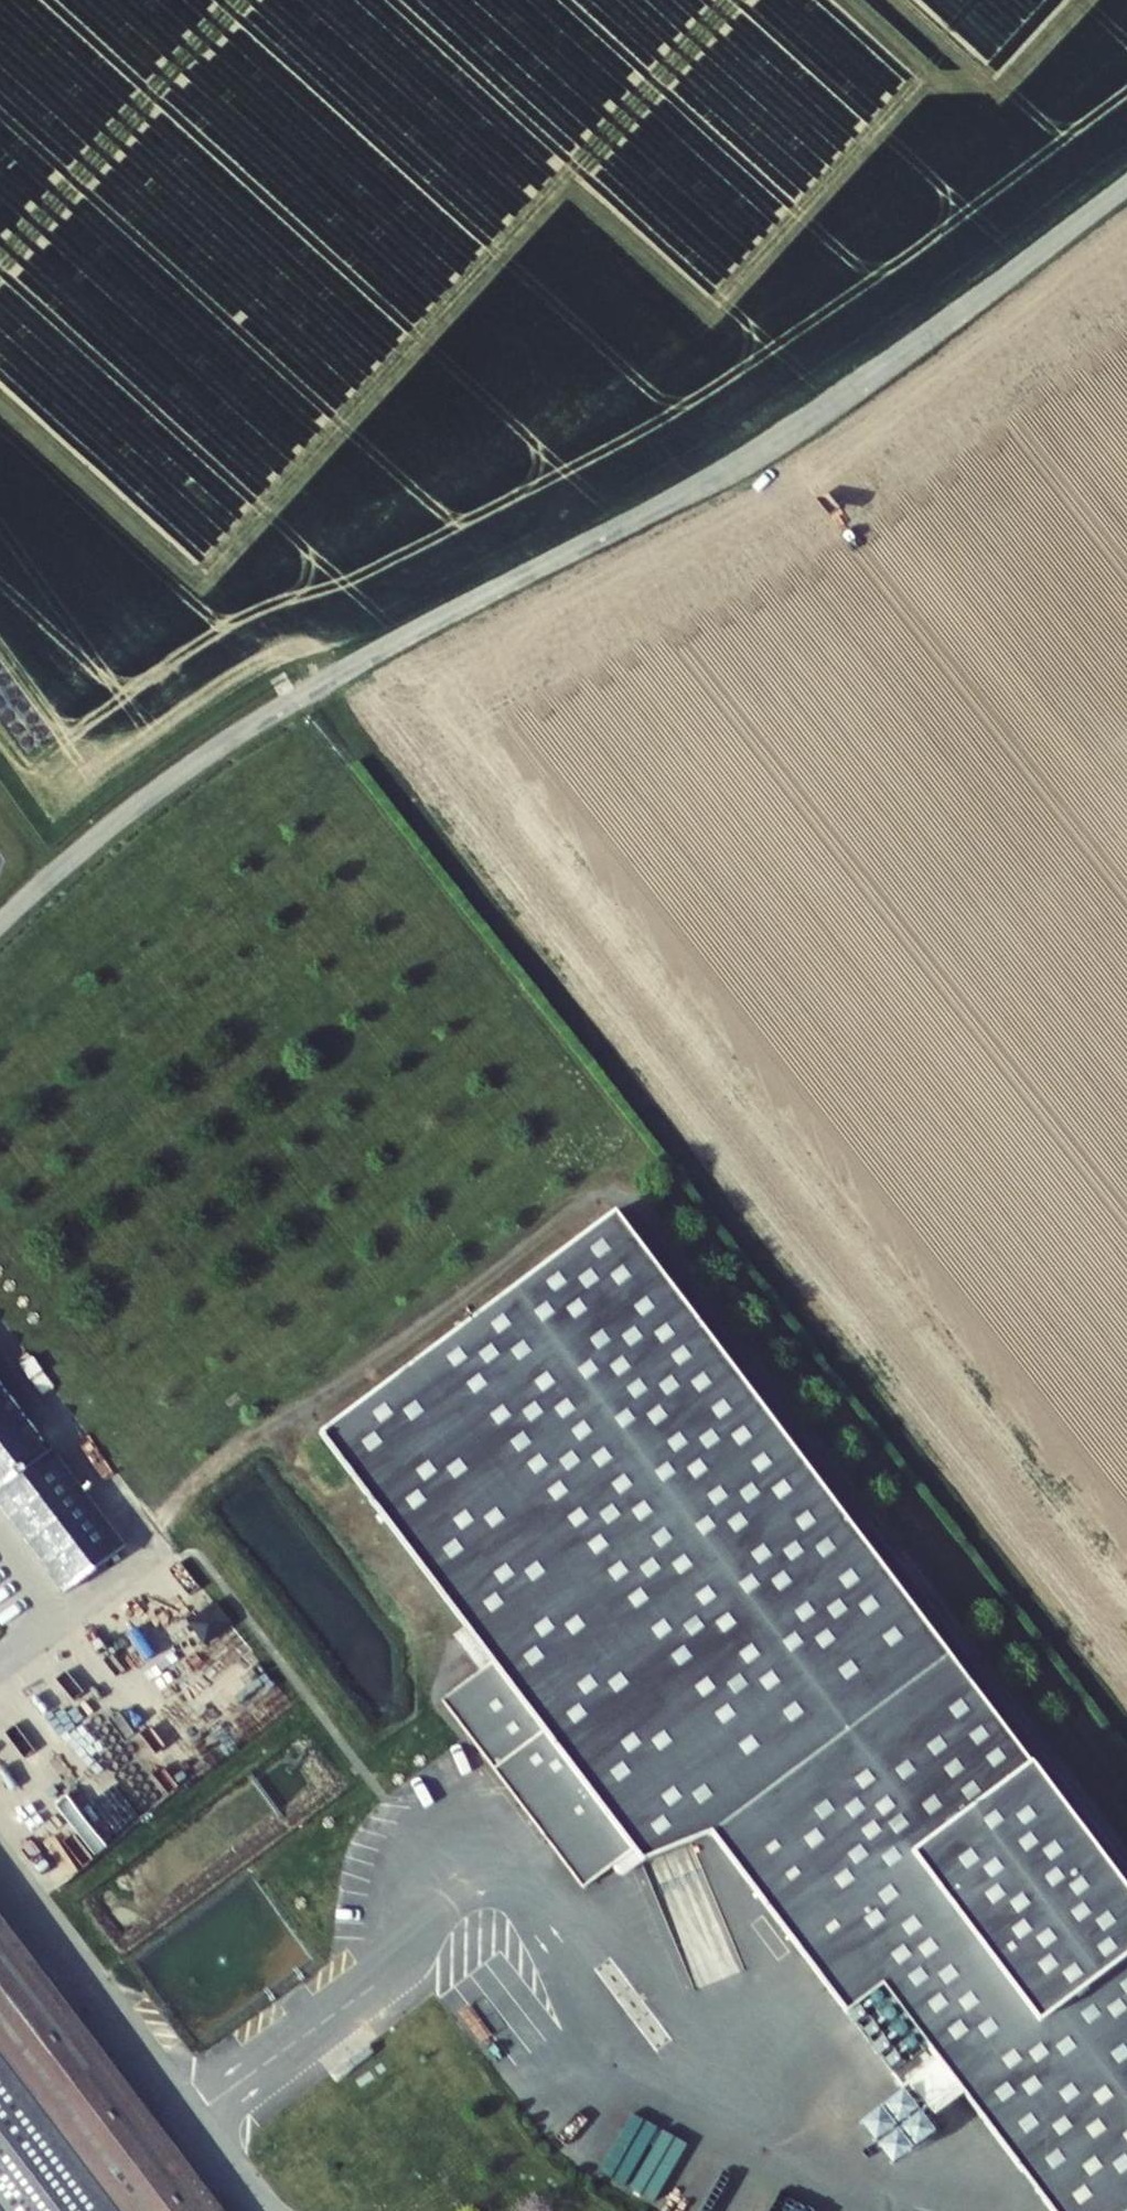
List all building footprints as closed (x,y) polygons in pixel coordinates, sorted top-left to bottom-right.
[(723,1822),(909,2080),(916,2075),(938,2105),(968,2083),(1060,2210),(1126,2210),(1126,1873),(639,1198),(340,1414),(482,1610),(508,1646),(497,1654),(456,1684),(594,1874),(645,1837),(653,1849),(723,1822)] [(0,1382),(0,1508),(63,1591),(124,1546),(0,1382)] [(508,1646),(482,1610),(471,1618),(497,1654),(508,1646)] [(0,1922),(0,2210),(218,2210),(0,1922)] [(910,2089),(866,2120),(896,2163),(940,2131),(910,2089)]
